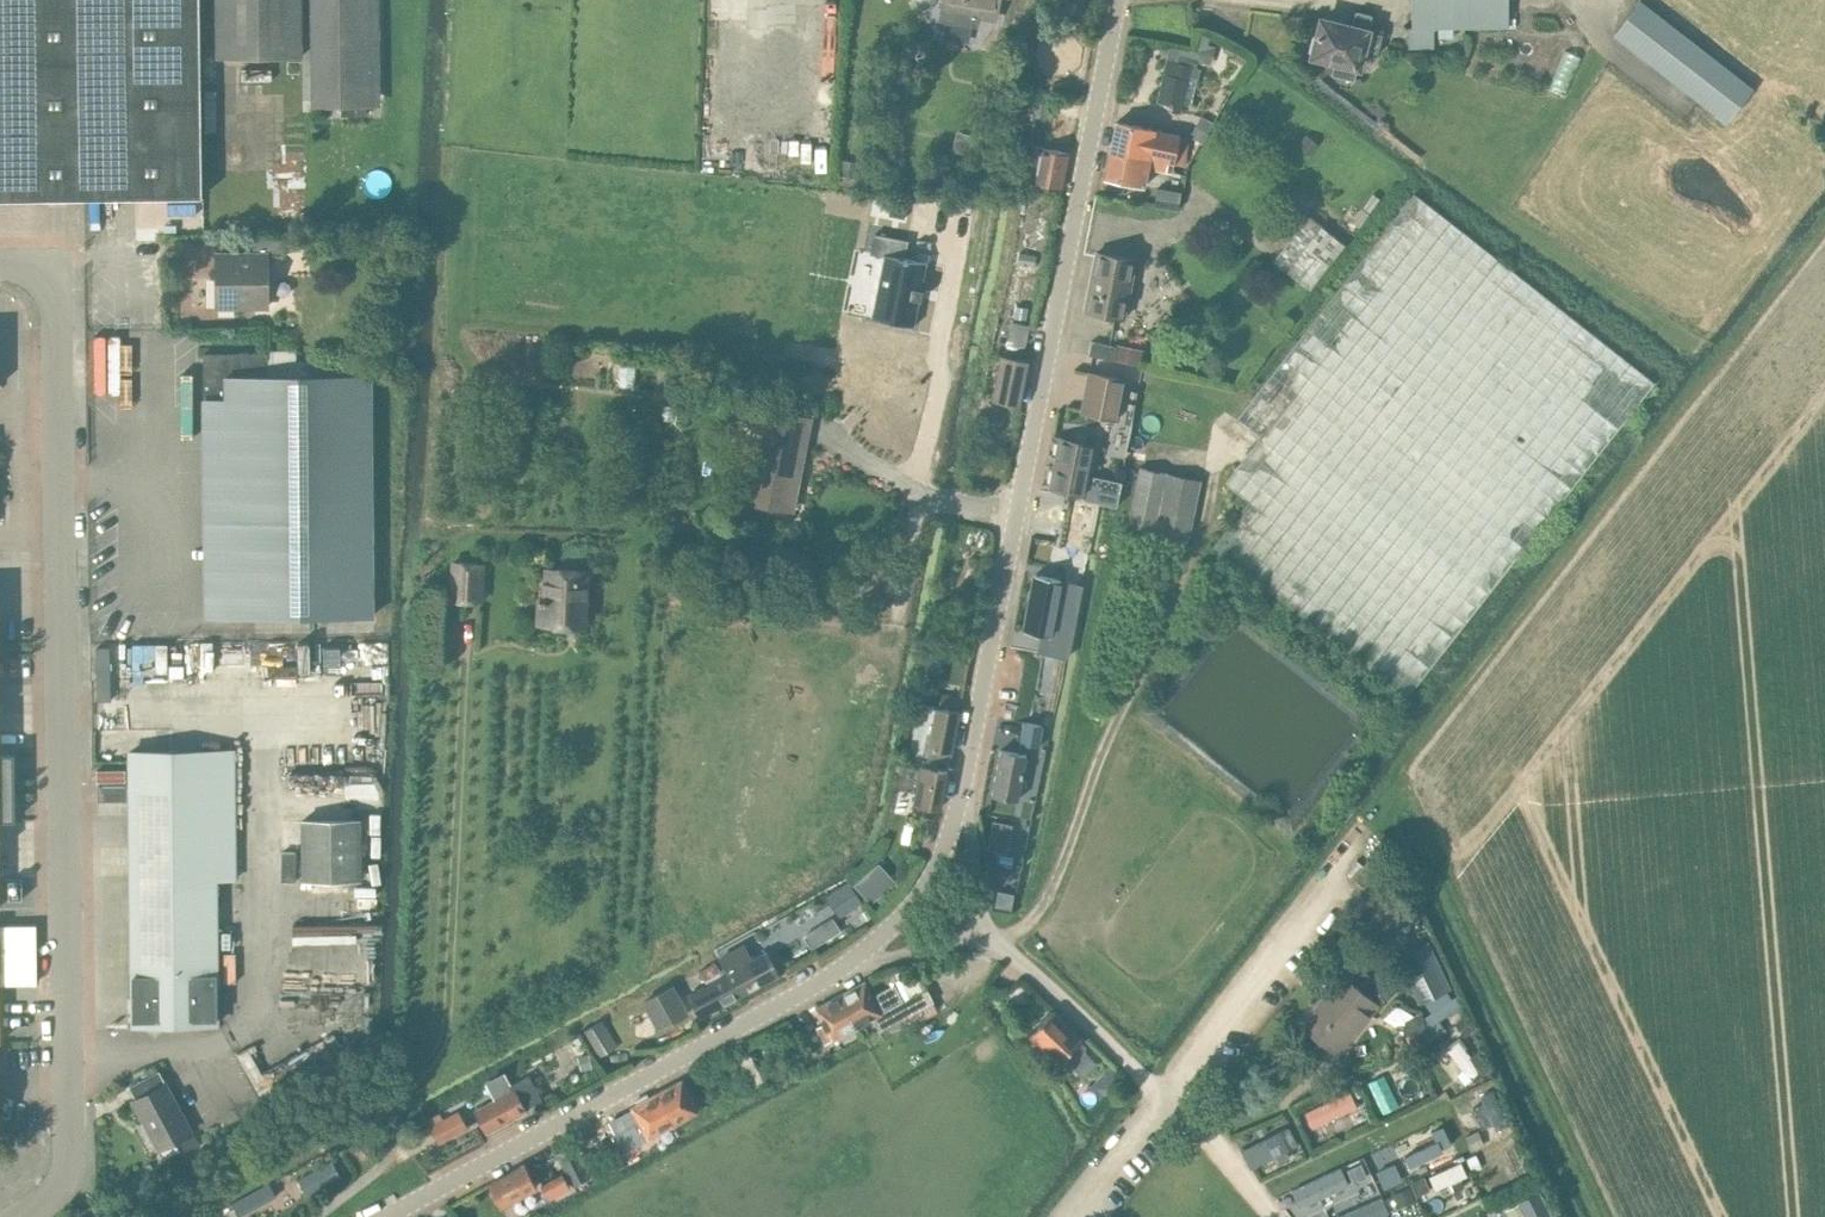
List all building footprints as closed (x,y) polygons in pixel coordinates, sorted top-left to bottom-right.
[(85,198),(202,196),(200,0),(0,0),(0,199),(85,198)] [(243,57),(304,56),(303,0),(215,0),(215,57),(243,57)] [(315,106),(341,106),(341,116),(350,116),(367,116),(367,105),(381,105),(380,0),(310,0),(311,106),(315,106)] [(995,0),(943,0),(940,19),(973,25),(975,15),(992,18),(995,0)] [(1412,27),(1408,27),(1408,48),(1434,48),(1434,29),(1508,28),(1508,0),(1412,0),(1412,27)] [(1726,123),(1754,88),(1641,0),(1640,0),(1613,35),(1726,123)] [(1308,51),(1309,52),(1308,58),(1334,64),(1331,74),(1354,80),(1357,71),(1362,72),(1367,52),(1378,54),(1384,33),(1372,30),(1373,28),(1369,27),(1372,15),(1355,10),(1352,22),(1319,14),(1314,35),(1312,35),(1308,51)] [(1166,59),(1157,102),(1173,105),(1171,111),(1181,113),(1183,104),(1192,106),(1198,78),(1200,68),(1196,67),(1197,61),(1211,65),(1216,45),(1210,43),(1212,34),(1200,31),(1196,49),(1195,51),(1180,48),(1169,46),(1166,59)] [(706,94),(705,152),(823,154),(824,96),(706,94)] [(1033,96),(1030,116),(1049,118),(1052,98),(1033,96)] [(1253,118),(1252,113),(1248,111),(1243,112),(1241,116),(1242,121),(1246,123),(1250,122),(1253,118)] [(1201,143),(1214,123),(1207,118),(1194,139),(1201,143)] [(1116,122),(1110,151),(1150,158),(1160,160),(1168,162),(1174,163),(1174,162),(1180,135),(1157,130),(1156,130),(1116,122)] [(957,131),(952,150),(968,154),(973,135),(957,131)] [(1040,159),(1035,184),(1035,185),(1061,190),(1068,153),(1030,145),(1028,157),(1040,159)] [(1109,158),(1104,178),(1144,186),(1148,169),(1166,172),(1168,163),(1168,162),(1160,160),(1150,158),(1110,151),(1110,152),(1109,158)] [(1158,186),(1154,204),(1177,209),(1181,191),(1158,186)] [(1260,437),(1228,477),(1224,482),(1248,500),(1213,545),(1406,697),(1655,381),(1414,192),(1236,418),(1260,437)] [(890,207),(888,216),(905,220),(907,210),(890,207)] [(960,208),(958,223),(980,226),(982,211),(960,208)] [(1309,214),(1273,260),(1310,290),(1346,243),(1309,214)] [(875,233),(871,252),(885,255),(873,315),(871,314),(871,316),(915,325),(915,323),(914,323),(926,263),(927,263),(928,261),(904,257),(908,240),(875,233)] [(267,254),(285,254),(285,239),(254,239),(254,254),(218,255),(218,306),(267,306),(267,254)] [(1038,256),(1018,253),(1015,267),(1036,270),(1038,256)] [(1124,318),(1135,260),(1095,253),(1084,310),(1124,318)] [(1028,307),(1016,305),(1014,317),(1026,319),(1028,307)] [(1025,348),(1030,325),(1010,321),(1005,344),(1025,348)] [(1091,341),(1088,355),(1112,360),(1113,359),(1113,356),(1115,346),(1091,341)] [(1113,356),(1113,359),(1140,365),(1143,349),(1116,343),(1115,346),(1113,356)] [(226,399),(228,617),(375,616),(372,372),(313,373),(312,360),(296,361),(296,350),(268,350),(268,352),(203,352),(204,400),(226,399)] [(1002,357),(994,397),(1019,402),(1027,362),(1002,357)] [(1088,370),(1080,412),(1119,419),(1120,417),(1125,392),(1127,377),(1088,370)] [(692,384),(691,396),(705,397),(706,385),(692,384)] [(1125,392),(1120,417),(1133,419),(1139,394),(1125,392)] [(792,510),(810,419),(779,413),(778,420),(762,417),(745,501),(792,510)] [(1084,495),(1094,446),(1059,439),(1050,488),(1084,495)] [(1189,538),(1201,481),(1140,468),(1128,524),(1189,538)] [(450,600),(483,602),(485,561),(452,560),(450,600)] [(584,627),(588,570),(546,569),(545,600),(540,600),(540,605),(544,605),(544,626),(584,627)] [(1035,574),(1024,631),(1041,635),(1038,651),(1044,653),(1046,653),(1060,656),(1065,657),(1068,657),(1071,641),(1076,616),(1081,590),(1083,583),(1062,579),(1035,574)] [(953,658),(947,682),(962,685),(967,661),(953,658)] [(913,734),(909,755),(925,758),(925,759),(947,763),(949,751),(950,750),(951,750),(959,711),(935,707),(934,706),(919,703),(913,734)] [(1041,735),(1043,735),(1045,735),(1047,727),(1023,722),(1019,742),(1039,746),(1041,735)] [(1000,749),(992,795),(1018,800),(1027,754),(1000,749)] [(235,752),(127,753),(130,1024),(218,1022),(217,879),(235,879),(235,752)] [(15,819),(14,753),(0,754),(0,819),(15,819)] [(912,802),(932,806),(941,808),(949,770),(937,767),(938,763),(923,759),(922,764),(920,764),(912,802)] [(304,879),(362,878),(362,820),(304,821),(304,879)] [(992,821),(987,849),(1007,852),(1012,824),(992,821)] [(881,863),(856,885),(872,904),(898,882),(881,863)] [(848,880),(825,896),(832,906),(839,917),(851,911),(862,904),(850,883),(848,880)] [(997,890),(994,906),(1010,909),(1013,893),(997,890)] [(832,916),(822,922),(831,935),(840,929),(832,916)] [(37,982),(36,924),(0,925),(0,983),(37,982)] [(1419,1000),(1449,984),(1427,940),(1396,955),(1419,1000)] [(739,945),(718,956),(724,966),(723,966),(726,971),(727,972),(739,996),(778,975),(766,951),(753,958),(751,954),(744,942),(739,945)] [(700,1017),(739,996),(723,966),(719,969),(715,961),(699,970),(706,983),(687,994),(700,1017)] [(1370,1017),(1390,991),(1363,969),(1353,982),(1343,974),(1333,986),(1337,989),(1325,1004),(1318,998),(1310,1008),(1314,1011),(1301,1026),(1334,1053),(1366,1014),(1370,1017)] [(865,980),(840,993),(857,1025),(872,1016),(872,1017),(873,1016),(880,1029),(880,1030),(906,1015),(911,1025),(937,1011),(938,1010),(935,1005),(925,987),(904,999),(895,982),(873,995),(865,980)] [(688,1013),(673,985),(643,1002),(657,1029),(688,1013)] [(1425,1032),(1421,1033),(1428,1043),(1446,1031),(1438,1020),(1462,1004),(1457,993),(1451,997),(1446,990),(1424,1001),(1431,1011),(1423,1017),(1425,1032)] [(824,1023),(818,1026),(826,1040),(831,1038),(842,1033),(857,1025),(840,993),(815,1006),(824,1023)] [(1052,1010),(1029,1035),(1058,1062),(1060,1061),(1064,1066),(1071,1066),(1085,1051),(1085,1045),(1080,1040),(1081,1038),(1052,1010)] [(1422,1012),(1403,1015),(1406,1035),(1421,1033),(1425,1032),(1423,1017),(1422,1012)] [(602,1019),(583,1030),(598,1058),(617,1047),(602,1019)] [(262,1073),(248,1047),(239,1054),(264,1098),(344,1051),(333,1033),(262,1073)] [(589,1053),(578,1056),(581,1070),(592,1067),(589,1053)] [(1104,1070),(1096,1079),(1111,1093),(1119,1084),(1104,1070)] [(160,1149),(192,1132),(159,1071),(130,1087),(137,1099),(133,1101),(160,1149)] [(525,1109),(542,1101),(529,1075),(509,1085),(513,1092),(475,1111),(486,1133),(527,1112),(525,1109)] [(657,1092),(656,1092),(673,1124),(674,1123),(698,1110),(681,1079),(657,1092)] [(633,1109),(610,1121),(617,1133),(614,1134),(623,1149),(646,1137),(647,1137),(673,1124),(656,1092),(631,1105),(633,1109)] [(439,1112),(428,1118),(433,1126),(431,1126),(440,1143),(467,1128),(458,1112),(443,1120),(439,1112)] [(573,1184),(590,1175),(574,1145),(557,1154),(573,1184)] [(331,1161),(315,1170),(323,1186),(340,1177),(331,1161)] [(500,1205),(537,1185),(525,1163),(488,1182),(500,1205)] [(563,1171),(541,1183),(549,1196),(571,1185),(563,1171)] [(269,1182),(260,1187),(260,1188),(267,1200),(276,1195),(269,1183),(269,1182)]
